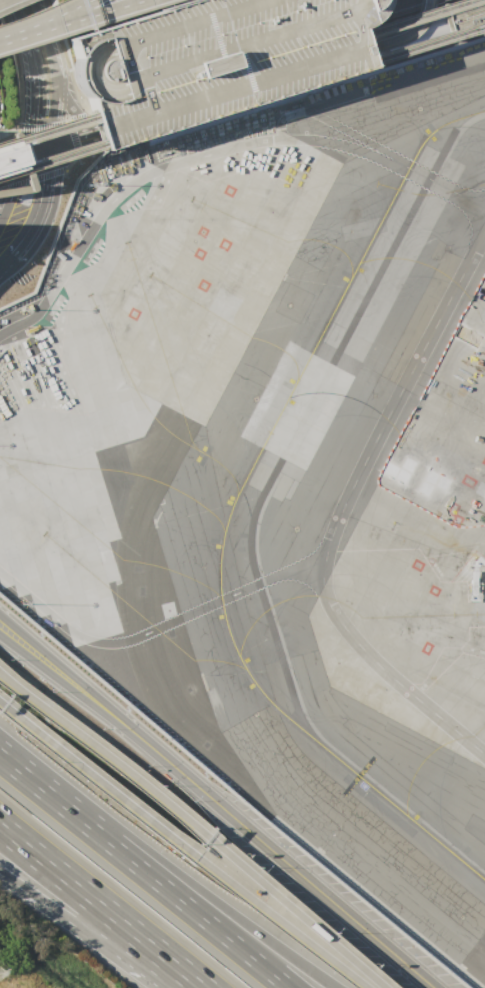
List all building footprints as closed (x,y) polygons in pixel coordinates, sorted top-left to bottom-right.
[(71,70),(72,76),(74,82),(77,88),(81,94),(86,97),(102,149),(109,147),(369,66),(363,46),(357,27),(366,22),(374,16),(379,7),(380,0),(190,0),(112,24),(65,39),(71,70)] [(24,163),(0,170),(0,149),(18,143),(24,163)]
